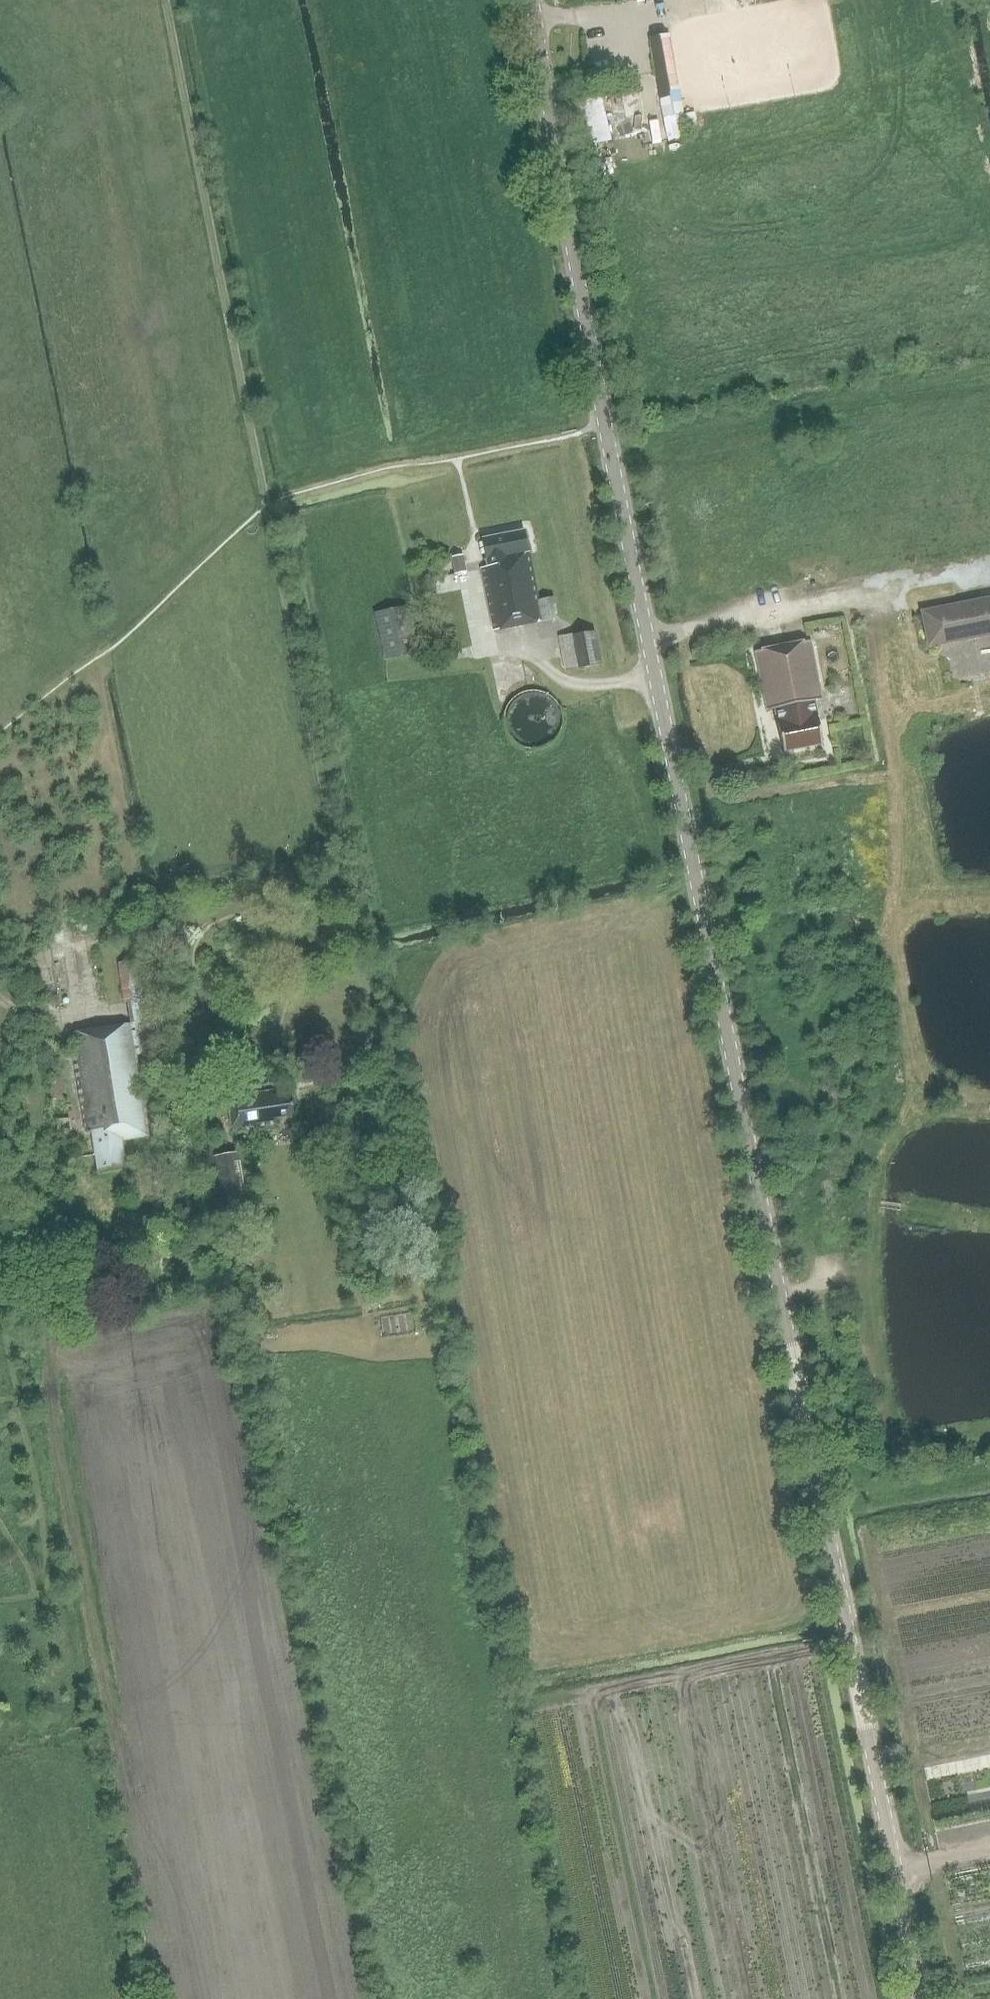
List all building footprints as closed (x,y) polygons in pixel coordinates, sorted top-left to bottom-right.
[(649,37),(663,117),(683,113),(669,34),(649,37)] [(493,630),(557,618),(553,597),(538,600),(529,552),(528,553),(524,530),(481,539),(487,566),(481,567),(493,630)] [(451,557),(454,573),(466,571),(462,554),(451,557)] [(922,613),(929,646),(989,633),(989,599),(922,613)] [(374,613),(384,660),(418,652),(407,605),(374,613)] [(558,635),(565,669),(601,662),(594,628),(558,635)] [(783,752),(822,744),(813,701),(821,699),(810,640),(755,651),(766,710),(774,709),(783,752)] [(560,729),(562,719),(560,709),(555,700),(547,693),(537,690),(527,690),(518,693),(510,700),(505,709),(503,719),(505,729),(510,738),(518,744),(527,747),(537,747),(547,744),(555,738),(560,729)] [(145,1065),(169,1061),(153,957),(117,963),(124,1002),(126,1002),(130,1023),(70,1033),(86,1131),(91,1130),(98,1174),(125,1170),(120,1140),(149,1136),(136,1055),(143,1054),(145,1065)] [(257,1062),(260,1085),(281,1083),(278,1059),(257,1062)] [(277,1118),(294,1116),(291,1093),(273,1096),(272,1090),(227,1097),(231,1130),(278,1124),(277,1118)] [(220,1205),(247,1201),(239,1152),(213,1156),(220,1205)]
